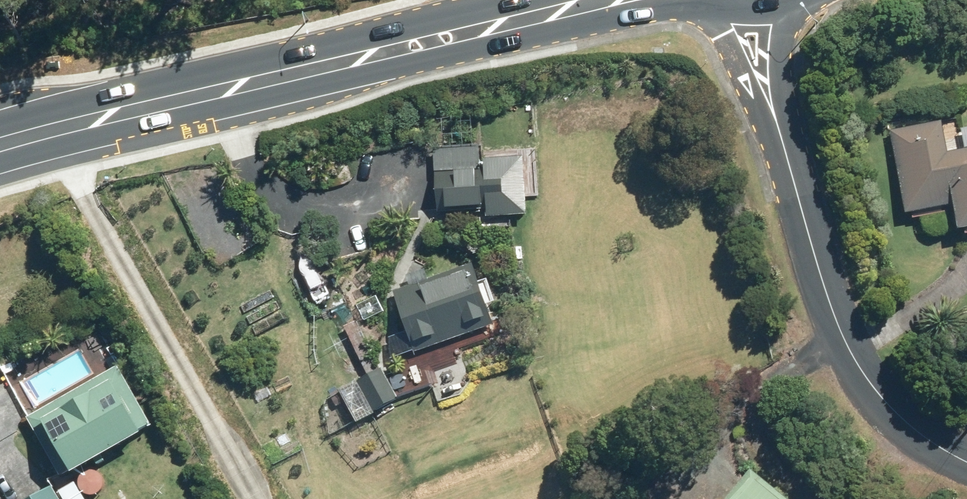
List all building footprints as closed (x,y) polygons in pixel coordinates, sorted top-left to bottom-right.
[(891,127),(905,207),(954,198),(957,219),(966,217),(966,143),(946,146),(944,136),(955,134),(953,121),(942,123),(941,119),(891,127)] [(436,208),(481,206),(481,185),(484,185),(485,210),(524,209),(522,152),(482,154),(481,142),(434,144),(436,208)] [(329,231),(333,254),(343,253),(339,230),(329,231)] [(472,259),(393,287),(415,349),(493,320),(486,298),(494,295),(486,272),(477,275),(472,259)] [(68,461),(148,417),(117,361),(26,412),(60,472),(71,466),(68,461)] [(378,361),(337,384),(355,416),(396,393),(378,361)] [(402,373),(391,379),(398,391),(409,385),(402,373)] [(326,398),(333,410),(344,403),(338,391),(326,398)] [(750,466),(722,498),(790,498),(750,466)] [(50,483),(22,498),(60,498),(50,483)]
